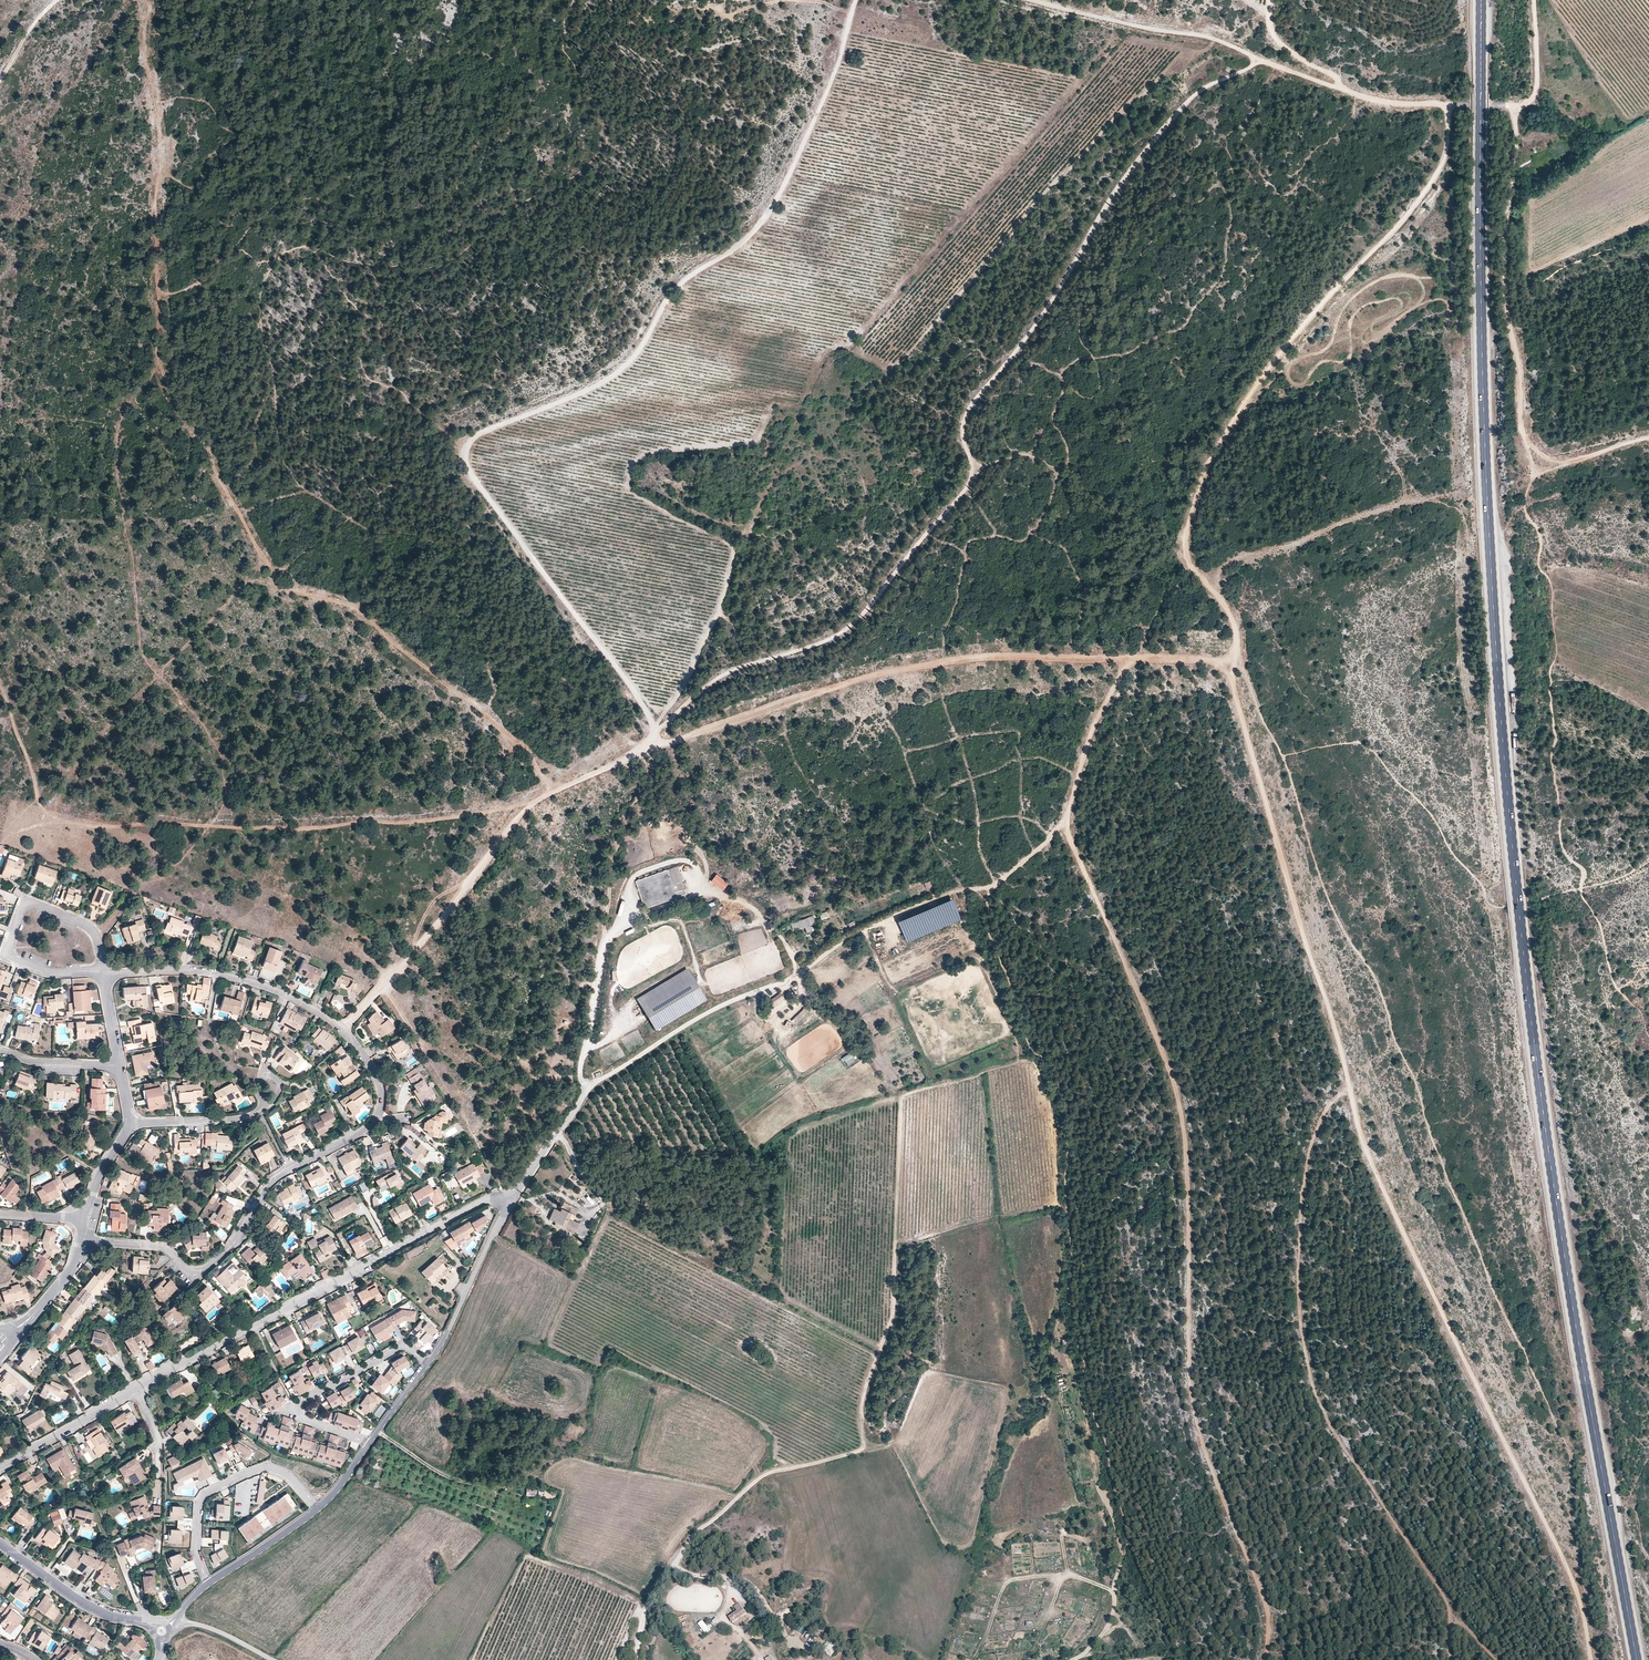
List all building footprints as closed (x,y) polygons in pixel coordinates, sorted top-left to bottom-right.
[(1414,152),(1425,161),(1428,158),(1425,156),(1426,154),(1422,151),(1423,148),(1419,146),(1414,152)] [(18,876),(24,860),(19,858),(17,862),(8,859),(7,859),(1,875),(9,878),(10,875),(11,873),(13,874),(18,876)] [(52,884),(57,871),(39,865),(34,877),(44,881),(52,884)] [(687,894),(678,866),(668,870),(677,897),(687,894)] [(677,897),(668,870),(635,881),(645,908),(677,897)] [(729,883),(717,874),(711,881),(723,890),(729,883)] [(105,909),(112,892),(97,886),(91,901),(100,904),(99,906),(105,909)] [(77,906),(81,896),(76,894),(76,891),(69,888),(67,892),(63,890),(60,899),(64,901),(64,899),(72,902),(72,904),(77,906)] [(854,910),(859,923),(864,920),(859,908),(854,910)] [(199,924),(201,917),(195,915),(193,922),(199,924)] [(814,923),(812,916),(790,922),(792,930),(805,926),(806,932),(811,930),(809,925),(814,923)] [(188,936),(192,926),(183,923),(183,921),(171,917),(169,923),(167,922),(165,929),(179,934),(179,933),(181,929),(183,930),(182,934),(188,936)] [(139,939),(137,932),(146,930),(143,919),(135,921),(136,924),(123,928),(127,943),(133,941),(133,940),(136,939),(136,940),(139,939)] [(220,941),(217,940),(218,936),(204,931),(200,943),(213,948),(213,949),(217,951),(220,941)] [(249,948),(252,940),(238,935),(232,952),(238,954),(239,953),(241,954),(246,956),(246,958),(251,960),(255,950),(249,948)] [(274,969),(281,951),(268,946),(262,965),(274,969)] [(122,957),(120,950),(113,952),(115,959),(122,957)] [(321,970),(321,969),(306,962),(307,961),(302,958),(296,972),(307,977),(311,979),(310,980),(315,983),(318,976),(321,970)] [(706,1000),(687,968),(635,999),(654,1030),(706,1000)] [(363,985),(353,978),(338,973),(335,983),(339,984),(340,983),(348,986),(352,988),(351,990),(357,994),(363,985)] [(32,998),(38,983),(30,980),(29,982),(28,984),(26,983),(21,981),(20,984),(19,986),(17,992),(27,996),(27,997),(32,998)] [(207,994),(209,984),(208,984),(202,983),(201,984),(201,986),(196,985),(186,984),(185,988),(186,988),(185,992),(190,993),(189,999),(194,1000),(194,999),(203,1001),(204,994),(207,994)] [(173,997),(170,986),(161,988),(160,985),(160,984),(155,985),(158,1000),(161,1000),(173,997)] [(89,1010),(87,990),(86,990),(85,985),(73,986),(75,1011),(89,1010)] [(146,993),(145,985),(122,987),(123,998),(132,998),(135,997),(136,1006),(147,1005),(146,993)] [(10,988),(4,986),(2,991),(0,990),(0,991),(0,997),(6,999),(10,988)] [(236,1014),(243,991),(238,990),(235,999),(223,995),(220,1007),(230,1010),(230,1012),(236,1014)] [(769,1004),(781,994),(779,992),(767,1001),(769,1004)] [(63,1007),(62,994),(54,994),(54,995),(54,998),(43,999),(43,1000),(44,1005),(46,1005),(46,1010),(56,1010),(56,1008),(63,1007)] [(766,1012),(785,999),(781,994),(769,1004),(763,1008),(766,1012)] [(266,1017),(271,1002),(264,1000),(264,1001),(264,1002),(259,1001),(259,999),(260,997),(255,995),(250,1011),(255,1012),(256,1009),(261,1011),(260,1014),(260,1015),(266,1017)] [(796,1022),(809,1010),(806,1006),(793,1018),(796,1022)] [(299,1029),(306,1018),(295,1012),(294,1014),(291,1012),(292,1010),(287,1007),(279,1022),(283,1025),(285,1021),(296,1027),(299,1029)] [(9,1012),(5,1010),(4,1012),(0,1011),(0,1024),(1,1020),(5,1022),(9,1012)] [(394,1028),(388,1019),(384,1021),(383,1022),(380,1018),(376,1011),(371,1014),(367,1018),(370,1022),(366,1024),(370,1030),(375,1027),(378,1032),(381,1036),(394,1028)] [(155,1040),(152,1022),(140,1024),(139,1018),(127,1021),(129,1027),(131,1026),(133,1026),(135,1033),(132,1034),(133,1040),(142,1038),(141,1037),(147,1036),(147,1037),(148,1041),(155,1040)] [(787,1029),(791,1023),(787,1020),(783,1026),(787,1029)] [(99,1037),(98,1023),(85,1024),(85,1021),(76,1022),(76,1025),(76,1028),(77,1034),(86,1033),(86,1038),(99,1037)] [(296,1027),(285,1021),(283,1025),(294,1031),(296,1027)] [(37,1039),(40,1025),(35,1023),(34,1029),(17,1025),(15,1037),(31,1041),(32,1038),(37,1039)] [(335,1040),(328,1034),(327,1035),(321,1030),(318,1027),(310,1035),(327,1050),(335,1040)] [(263,1040),(265,1036),(251,1031),(250,1034),(243,1031),(240,1041),(247,1044),(248,1042),(251,1043),(261,1046),(260,1048),(264,1049),(267,1041),(263,1040)] [(408,1051),(400,1039),(386,1047),(389,1052),(391,1050),(393,1049),(398,1057),(408,1051)] [(334,1050),(338,1057),(346,1053),(341,1045),(334,1050)] [(298,1057),(284,1046),(280,1051),(279,1050),(273,1058),(284,1066),(287,1062),(291,1066),(298,1057)] [(144,1063),(143,1061),(152,1059),(150,1051),(131,1055),(135,1074),(146,1072),(144,1063)] [(856,1060),(852,1052),(843,1056),(847,1064),(856,1060)] [(355,1069),(350,1062),(351,1062),(347,1055),(340,1059),(339,1058),(333,1062),(335,1066),(336,1065),(340,1071),(344,1077),(340,1079),(343,1084),(359,1074),(355,1069)] [(340,1071),(336,1065),(335,1066),(333,1062),(329,1064),(335,1074),(340,1071)] [(408,1078),(418,1072),(415,1068),(405,1073),(408,1078)] [(36,1083),(38,1079),(34,1077),(35,1076),(26,1073),(26,1075),(18,1072),(19,1070),(15,1069),(12,1076),(16,1077),(13,1084),(20,1087),(21,1085),(30,1088),(33,1081),(36,1083)] [(434,1093),(429,1085),(427,1086),(418,1072),(408,1078),(413,1085),(416,1088),(420,1095),(417,1097),(423,1106),(430,1102),(427,1098),(431,1095),(434,1093)] [(101,1083),(101,1078),(91,1077),(90,1087),(101,1087),(101,1083)] [(164,1102),(160,1086),(158,1087),(156,1081),(143,1084),(144,1089),(146,1097),(148,1109),(158,1107),(157,1104),(164,1103),(164,1102)] [(75,1096),(75,1084),(69,1084),(69,1086),(64,1085),(61,1085),(61,1083),(52,1083),(52,1082),(46,1082),(45,1096),(51,1097),(52,1093),(63,1094),(63,1097),(69,1097),(69,1095),(75,1096)] [(241,1096),(234,1084),(232,1085),(231,1082),(213,1092),(216,1098),(214,1098),(218,1105),(227,1100),(234,1096),(235,1098),(241,1096)] [(201,1095),(201,1089),(199,1089),(199,1083),(189,1084),(182,1085),(175,1085),(176,1091),(178,1091),(178,1098),(192,1097),(193,1100),(198,1100),(198,1097),(201,1097),(201,1095)] [(360,1101),(368,1096),(361,1086),(347,1095),(339,1100),(342,1104),(343,1104),(345,1102),(347,1105),(353,1114),(359,1110),(358,1108),(355,1105),(360,1101)] [(101,1109),(102,1092),(104,1092),(105,1088),(104,1088),(101,1087),(90,1087),(89,1087),(89,1097),(90,1097),(90,1102),(86,1102),(86,1107),(89,1107),(94,1107),(94,1109),(101,1109)] [(308,1100),(313,1098),(308,1088),(298,1093),(299,1095),(294,1098),(288,1100),(294,1110),(299,1108),(309,1102),(308,1100)] [(337,1122),(330,1108),(326,1110),(327,1112),(320,1115),(322,1119),(313,1124),(319,1134),(328,1129),(327,1127),(327,1126),(333,1123),(334,1124),(337,1122)] [(440,1128),(441,1122),(446,1123),(447,1118),(450,1119),(445,1112),(441,1111),(424,1122),(423,1129),(427,1130),(427,1133),(429,1135),(432,1136),(433,1130),(436,1131),(437,1127),(440,1128)] [(94,1135),(95,1127),(97,1127),(98,1123),(96,1123),(97,1119),(93,1119),(92,1122),(84,1120),(83,1123),(85,1123),(83,1132),(81,1141),(84,1142),(83,1147),(92,1149),(94,1144),(88,1142),(90,1134),(94,1135)] [(302,1137),(299,1133),(303,1131),(300,1124),(282,1133),(285,1139),(284,1139),(287,1146),(296,1141),(296,1140),(302,1137)] [(439,1131),(440,1128),(437,1127),(436,1131),(433,1130),(432,1136),(440,1138),(441,1132),(439,1131)] [(159,1136),(153,1132),(148,1140),(155,1144),(159,1136)] [(232,1150),(233,1136),(218,1135),(218,1133),(211,1133),(205,1133),(204,1145),(207,1145),(216,1146),(216,1149),(232,1150)] [(196,1153),(196,1139),(191,1140),(191,1141),(179,1142),(179,1139),(179,1134),(174,1134),(175,1148),(174,1148),(174,1150),(183,1150),(183,1152),(188,1151),(188,1154),(196,1153)] [(421,1153),(425,1148),(419,1142),(416,1145),(414,1147),(408,1142),(410,1140),(407,1137),(399,1146),(403,1149),(407,1152),(413,1158),(419,1151),(421,1153)] [(142,1148),(146,1141),(141,1138),(138,1144),(142,1148)] [(155,1157),(160,1150),(146,1141),(142,1148),(138,1144),(134,1142),(128,1152),(134,1155),(136,1152),(138,1154),(138,1155),(151,1163),(155,1157)] [(294,1147),(293,1146),(298,1144),(296,1141),(287,1146),(289,1149),(294,1147)] [(274,1154),(268,1142),(253,1149),(259,1160),(268,1155),(269,1157),(274,1154)] [(394,1161),(386,1142),(381,1144),(382,1146),(368,1151),(372,1162),(378,1160),(385,1158),(387,1164),(394,1161)] [(360,1163),(353,1149),(337,1157),(344,1171),(351,1167),(360,1163)] [(159,1160),(164,1153),(160,1150),(155,1157),(159,1160)] [(417,1159),(422,1154),(421,1153),(419,1151),(413,1158),(416,1161),(417,1159)] [(261,1164),(270,1159),(269,1157),(268,1155),(259,1160),(261,1164)] [(424,1165),(417,1159),(416,1161),(414,1163),(421,1169),(424,1165)] [(333,1170),(329,1163),(325,1165),(329,1172),(333,1170)] [(475,1167),(473,1163),(454,1174),(459,1183),(465,1179),(467,1182),(479,1175),(478,1173),(475,1167)] [(238,1184),(245,1177),(242,1175),(245,1171),(238,1165),(227,1177),(225,1175),(221,1180),(230,1189),(236,1182),(238,1184)] [(483,1171),(479,1165),(475,1167),(478,1173),(483,1171)] [(326,1179),(320,1167),(315,1169),(316,1171),(311,1173),(310,1172),(305,1174),(311,1188),(317,1185),(316,1184),(326,1179)] [(412,1176),(403,1168),(400,1172),(409,1179),(412,1176)] [(125,1184),(128,1172),(124,1171),(124,1170),(119,1169),(117,1174),(116,1173),(114,1179),(115,1180),(114,1183),(111,1182),(108,1188),(115,1192),(116,1190),(118,1191),(120,1192),(122,1189),(129,1193),(132,1188),(125,1184)] [(74,1182),(78,1180),(74,1171),(61,1178),(59,1174),(54,1177),(55,1178),(60,1188),(65,1186),(66,1187),(74,1182)] [(129,1183),(132,1174),(128,1172),(125,1184),(132,1188),(133,1185),(129,1183)] [(403,1184),(396,1173),(388,1177),(386,1175),(375,1181),(381,1191),(391,1186),(393,1185),(395,1188),(403,1184)] [(58,1192),(56,1190),(60,1188),(55,1178),(40,1186),(41,1187),(35,1190),(41,1201),(46,1198),(58,1192)] [(19,1186),(11,1179),(6,1185),(2,1181),(1,1182),(0,1183),(0,1191),(1,1192),(0,1193),(0,1194),(3,1197),(5,1195),(11,1200),(15,1202),(18,1198),(13,1194),(19,1186)] [(318,1187),(328,1182),(326,1179),(316,1184),(317,1185),(318,1187)] [(366,1188),(363,1182),(357,1185),(360,1191),(366,1188)] [(299,1196),(292,1183),(287,1186),(288,1188),(283,1190),(277,1193),(283,1204),(299,1196)] [(443,1199),(437,1188),(432,1190),(429,1184),(413,1193),(418,1203),(429,1196),(431,1199),(434,1205),(443,1199)] [(282,1203),(277,1193),(273,1200),(280,1205),(282,1203)] [(583,1196),(586,1208),(595,1205),(591,1194),(583,1196)] [(235,1205),(237,1199),(226,1195),(225,1199),(235,1205)] [(352,1208),(356,1205),(351,1195),(328,1208),(331,1214),(335,1212),(337,1215),(342,1212),(344,1214),(352,1209),(352,1208)] [(420,1206),(431,1199),(429,1196),(418,1203),(420,1206)] [(229,1217),(233,1210),(230,1209),(233,1205),(222,1199),(220,1202),(223,1204),(217,1214),(213,1220),(225,1227),(228,1222),(231,1218),(229,1217)] [(411,1214),(404,1200),(400,1202),(400,1203),(388,1211),(394,1222),(406,1215),(407,1217),(411,1214)] [(125,1228),(126,1213),(122,1213),(120,1212),(120,1210),(120,1203),(111,1202),(111,1209),(110,1209),(110,1216),(112,1216),(111,1224),(111,1229),(119,1230),(119,1228),(125,1228)] [(572,1221),(568,1218),(570,1213),(575,1215),(578,1209),(564,1202),(560,1211),(554,1208),(549,1219),(555,1222),(563,1226),(562,1228),(574,1234),(579,1224),(572,1221)] [(168,1215),(169,1208),(157,1207),(157,1210),(148,1209),(147,1217),(155,1218),(155,1221),(152,1221),(152,1225),(153,1225),(153,1229),(159,1229),(159,1226),(165,1226),(166,1221),(168,1221),(168,1215)] [(267,1223),(274,1214),(272,1213),(265,1222),(267,1223)] [(313,1218),(303,1213),(302,1219),(305,1221),(307,1217),(311,1220),(313,1218)] [(285,1223),(274,1214),(267,1223),(265,1227),(269,1230),(271,1226),(274,1228),(279,1232),(285,1223)] [(195,1224),(201,1218),(199,1215),(193,1221),(195,1224)] [(395,1224),(407,1217),(406,1215),(394,1222),(395,1224)] [(484,1215),(471,1222),(475,1230),(476,1232),(479,1230),(480,1227),(483,1225),(485,1217),(484,1215)] [(469,1233),(475,1230),(470,1221),(450,1232),(452,1237),(455,1241),(469,1233)] [(26,1245),(27,1231),(21,1230),(21,1228),(12,1227),(12,1229),(11,1231),(10,1231),(10,1229),(3,1228),(2,1238),(11,1239),(19,1239),(19,1244),(26,1245)] [(58,1248),(53,1242),(53,1240),(56,1232),(53,1232),(51,1231),(45,1229),(41,1239),(43,1247),(46,1251),(42,1255),(47,1258),(58,1248)] [(206,1236),(206,1231),(199,1231),(199,1234),(196,1234),(192,1234),(182,1240),(186,1247),(192,1244),(201,1244),(201,1246),(201,1249),(209,1249),(209,1242),(206,1242),(206,1236)] [(364,1245),(373,1241),(367,1231),(359,1236),(358,1234),(348,1240),(355,1253),(365,1247),(364,1245)] [(465,1242),(463,1241),(470,1237),(469,1233),(455,1241),(457,1246),(465,1242)] [(336,1248),(329,1235),(323,1238),(324,1240),(322,1241),(321,1240),(317,1242),(314,1237),(306,1242),(310,1248),(317,1244),(319,1248),(313,1252),(317,1259),(323,1255),(323,1254),(327,1251),(330,1250),(331,1251),(336,1248)] [(455,1241),(452,1237),(444,1242),(452,1250),(457,1246),(455,1241)] [(265,1257),(264,1255),(266,1253),(260,1245),(257,1248),(256,1247),(251,1251),(248,1247),(240,1254),(249,1264),(253,1260),(256,1262),(258,1264),(265,1257)] [(463,1249),(460,1251),(465,1257),(468,1255),(463,1249)] [(313,1272),(299,1253),(279,1268),(286,1277),(290,1274),(296,1269),(301,1275),(304,1279),(313,1272)] [(41,1276),(46,1268),(48,1269),(50,1266),(48,1264),(50,1261),(47,1258),(42,1255),(41,1255),(39,1258),(29,1273),(41,1281),(43,1277),(41,1276)] [(147,1270),(148,1258),(132,1257),(131,1268),(147,1270)] [(435,1277),(446,1267),(437,1258),(421,1272),(431,1283),(436,1279),(435,1277)] [(238,1269),(232,1261),(225,1267),(232,1275),(238,1269)] [(107,1277),(113,1269),(108,1265),(108,1266),(103,1262),(99,1267),(100,1268),(95,1275),(102,1281),(103,1282),(107,1277)] [(244,1281),(242,1278),(245,1276),(238,1269),(232,1275),(225,1267),(220,1272),(215,1276),(229,1292),(236,1286),(235,1285),(237,1283),(240,1285),(240,1286),(242,1286),(244,1285),(245,1283),(244,1281)] [(432,1285),(449,1271),(446,1267),(435,1277),(436,1279),(431,1283),(432,1285)] [(108,1279),(115,1271),(113,1269),(107,1277),(108,1279)] [(301,1275),(296,1269),(290,1274),(295,1280),(301,1275)] [(330,1275),(326,1269),(323,1271),(320,1272),(323,1279),(330,1275)] [(92,1294),(102,1281),(95,1275),(93,1274),(83,1287),(85,1289),(92,1294)] [(163,1299),(176,1287),(169,1279),(166,1282),(164,1284),(161,1280),(152,1288),(155,1291),(163,1299)] [(94,1296),(100,1288),(104,1282),(103,1282),(102,1281),(92,1294),(94,1296)] [(28,1298),(24,1285),(20,1287),(18,1283),(10,1286),(11,1288),(1,1291),(4,1302),(14,1299),(13,1297),(22,1295),(22,1296),(23,1298),(23,1299),(28,1298)] [(230,1294),(240,1285),(237,1283),(235,1285),(236,1286),(229,1292),(230,1294)] [(263,1288),(260,1284),(259,1284),(253,1290),(257,1294),(259,1291),(262,1294),(263,1292),(265,1290),(263,1288)] [(275,1294),(268,1284),(266,1286),(263,1288),(265,1290),(268,1293),(271,1296),(275,1294)] [(217,1298),(206,1286),(195,1295),(197,1298),(200,1301),(197,1303),(204,1310),(212,1304),(217,1298)] [(371,1298),(373,1304),(383,1299),(376,1286),(368,1290),(367,1288),(357,1292),(362,1302),(371,1298)] [(77,1300),(85,1289),(83,1287),(74,1298),(77,1300)] [(86,1308),(95,1297),(94,1296),(92,1294),(85,1289),(77,1300),(84,1306),(86,1307),(86,1308)] [(163,1299),(155,1291),(152,1294),(160,1302),(163,1299)] [(345,1295),(341,1297),(342,1298),(328,1306),(336,1323),(345,1318),(342,1312),(348,1309),(352,1308),(345,1295)] [(342,1298),(341,1297),(327,1304),(328,1306),(342,1298)] [(80,1311),(84,1306),(77,1300),(74,1298),(64,1310),(73,1317),(79,1309),(80,1311)] [(174,1324),(187,1313),(177,1302),(162,1315),(169,1323),(171,1321),(174,1324)] [(206,1312),(213,1306),(212,1304),(204,1310),(206,1312)] [(76,1320),(86,1307),(84,1306),(80,1311),(79,1309),(73,1317),(74,1318),(76,1320)] [(351,1315),(348,1309),(342,1312),(345,1318),(351,1315)] [(66,1329),(74,1318),(73,1317),(64,1310),(55,1321),(58,1323),(66,1329)] [(415,1322),(416,1311),(402,1310),(388,1318),(393,1326),(404,1320),(404,1319),(407,1319),(406,1321),(415,1322)] [(323,1322),(318,1312),(301,1322),(306,1332),(323,1322)] [(393,1326),(388,1318),(370,1328),(377,1340),(395,1330),(393,1326)] [(431,1335),(435,1330),(426,1322),(425,1323),(422,1320),(414,1328),(418,1332),(422,1336),(419,1339),(425,1344),(432,1336),(431,1335)] [(52,1331),(58,1323),(55,1321),(49,1329),(52,1331)] [(60,1338),(67,1330),(66,1329),(58,1323),(52,1331),(49,1329),(43,1335),(52,1342),(57,1335),(60,1338)] [(154,1341),(145,1326),(137,1330),(139,1332),(132,1337),(131,1335),(124,1340),(133,1355),(140,1351),(135,1342),(142,1337),(147,1345),(154,1341)] [(272,1335),(278,1346),(286,1341),(287,1344),(296,1339),(290,1326),(272,1335)] [(117,1352),(107,1334),(103,1333),(94,1331),(91,1340),(102,1343),(106,1349),(111,1356),(117,1352)] [(43,1336),(40,1341),(48,1346),(51,1342),(43,1336)] [(349,1355),(364,1346),(358,1336),(348,1343),(348,1344),(344,1346),(348,1354),(349,1355)] [(106,1349),(102,1343),(91,1340),(91,1343),(100,1346),(103,1351),(106,1349)] [(236,1351),(241,1361),(254,1354),(249,1344),(236,1351)] [(28,1367),(39,1354),(29,1346),(20,1356),(22,1358),(18,1364),(28,1372),(31,1369),(28,1367)] [(344,1346),(343,1346),(339,1348),(339,1347),(329,1352),(335,1362),(348,1354),(344,1346)] [(77,1360),(74,1356),(79,1352),(77,1349),(68,1354),(74,1366),(77,1364),(75,1361),(77,1360)] [(83,1367),(87,1365),(79,1352),(74,1356),(77,1360),(75,1361),(77,1364),(74,1366),(66,1371),(72,1380),(86,1371),(83,1367)] [(254,1354),(241,1361),(243,1364),(256,1357),(254,1354)] [(396,1371),(409,1364),(404,1356),(391,1363),(393,1365),(394,1367),(392,1370),(390,1368),(387,1373),(395,1378),(398,1374),(396,1371)] [(63,1362),(59,1357),(55,1362),(59,1366),(63,1362)] [(218,1375),(225,1371),(231,1368),(226,1357),(211,1365),(217,1375),(218,1375)] [(155,1367),(151,1360),(145,1364),(149,1370),(155,1367)] [(328,1371),(323,1363),(319,1365),(316,1360),(307,1365),(311,1373),(313,1377),(318,1374),(318,1372),(322,1370),(324,1374),(328,1371)] [(311,1373),(307,1365),(303,1368),(305,1372),(307,1375),(311,1373)] [(302,1374),(299,1370),(289,1376),(291,1379),(288,1381),(291,1386),(292,1386),(302,1380),(304,1379),(302,1374)] [(6,1371),(2,1376),(3,1377),(4,1378),(1,1382),(0,1381),(0,1388),(7,1394),(9,1392),(14,1386),(16,1388),(17,1388),(21,1383),(6,1371)] [(394,1385),(398,1380),(395,1378),(387,1373),(384,1377),(379,1374),(377,1378),(375,1376),(372,1380),(374,1381),(371,1385),(381,1392),(389,1382),(394,1385)] [(360,1386),(355,1378),(351,1381),(355,1387),(356,1388),(360,1386)] [(194,1391),(188,1380),(183,1383),(181,1379),(169,1386),(175,1396),(183,1391),(186,1396),(194,1391)] [(62,1390),(64,1386),(51,1380),(49,1384),(45,1382),(39,1394),(45,1397),(47,1391),(50,1392),(64,1399),(67,1392),(62,1390)] [(309,1388),(306,1383),(304,1384),(302,1380),(292,1386),(297,1395),(309,1388)] [(314,1388),(310,1380),(305,1382),(306,1383),(309,1388),(310,1390),(314,1388)] [(283,1389),(279,1382),(275,1384),(277,1389),(279,1391),(283,1389)] [(175,1396),(169,1386),(166,1388),(171,1398),(175,1396)] [(274,1391),(271,1386),(261,1392),(266,1401),(274,1397),(276,1395),(274,1391)] [(351,1389),(349,1386),(340,1391),(342,1394),(346,1401),(355,1396),(353,1392),(351,1389)] [(221,1397),(216,1389),(211,1391),(215,1400),(221,1397)] [(366,1414),(376,1401),(378,1403),(381,1399),(372,1391),(369,1395),(367,1394),(360,1404),(363,1406),(360,1409),(366,1414)] [(346,1401),(342,1394),(338,1397),(335,1392),(326,1397),(331,1407),(341,1402),(343,1406),(347,1403),(346,1401)] [(258,1404),(253,1396),(250,1399),(254,1406),(258,1404)] [(286,1404),(281,1396),(278,1399),(278,1400),(281,1405),(282,1406),(286,1404)] [(281,1405),(278,1400),(276,1401),(274,1397),(266,1401),(264,1402),(269,1411),(281,1405)] [(72,1409),(68,1402),(63,1405),(66,1411),(72,1409)] [(244,1420),(248,1412),(249,1410),(240,1404),(234,1414),(244,1420)] [(31,1427),(45,1418),(39,1409),(21,1420),(28,1431),(32,1429),(31,1427)] [(137,1422),(131,1411),(126,1414),(124,1415),(123,1413),(110,1421),(117,1432),(122,1428),(121,1427),(128,1422),(131,1426),(137,1422)] [(254,1423),(257,1417),(248,1412),(244,1420),(242,1422),(251,1427),(249,1431),(253,1433),(255,1431),(258,1425),(254,1423)] [(357,1420),(358,1419),(337,1412),(337,1413),(335,1421),(334,1422),(354,1429),(355,1428),(357,1420)] [(289,1427),(292,1419),(283,1416),(281,1424),(289,1427)] [(196,1434),(192,1430),(195,1426),(186,1417),(183,1421),(181,1419),(176,1424),(178,1426),(174,1431),(176,1433),(173,1436),(172,1436),(179,1443),(183,1439),(185,1441),(189,1437),(191,1439),(196,1434)] [(174,1431),(178,1426),(176,1424),(174,1422),(167,1430),(173,1436),(176,1433),(174,1431)] [(354,1429),(334,1422),(333,1425),(343,1428),(344,1428),(354,1432),(354,1429)] [(292,1433),(293,1431),(289,1430),(288,1432),(279,1429),(273,1427),(267,1425),(266,1428),(262,1426),(260,1433),(260,1435),(264,1436),(263,1439),(269,1441),(270,1437),(274,1438),(272,1442),(284,1446),(285,1442),(288,1443),(292,1433)] [(311,1436),(314,1429),(305,1426),(303,1433),(311,1436)] [(108,1449),(104,1442),(105,1441),(98,1429),(85,1436),(88,1440),(90,1438),(95,1447),(93,1449),(97,1456),(108,1449)] [(316,1441),(316,1440),(311,1439),(311,1441),(310,1441),(301,1438),(300,1437),(301,1435),(296,1434),(295,1436),(292,1446),(296,1447),(295,1451),(308,1455),(309,1452),(312,1453),(316,1441)] [(337,1445),(339,1437),(330,1434),(328,1442),(337,1445)] [(95,1447),(90,1438),(88,1440),(86,1441),(91,1450),(93,1449),(95,1447)] [(252,1451),(238,1442),(234,1445),(233,1443),(228,1446),(230,1449),(232,1452),(236,1450),(238,1449),(239,1450),(249,1456),(252,1451)] [(345,1450),(340,1449),(340,1451),(335,1449),(326,1446),(325,1445),(325,1444),(320,1442),(320,1444),(316,1454),(320,1455),(319,1459),(336,1465),(337,1461),(341,1462),(345,1450)] [(83,1458),(80,1452),(78,1453),(75,1446),(73,1447),(78,1460),(83,1458)] [(228,1457),(233,1454),(232,1452),(230,1449),(226,1452),(224,1448),(213,1454),(218,1463),(229,1458),(228,1457)] [(75,1469),(63,1449),(46,1459),(52,1469),(56,1467),(59,1465),(65,1475),(69,1472),(75,1469)] [(342,1463),(349,1452),(345,1450),(341,1462),(342,1463)] [(181,1464),(176,1455),(168,1459),(171,1466),(172,1468),(181,1464)] [(144,1471),(140,1466),(139,1466),(139,1465),(140,1465),(135,1457),(118,1468),(124,1477),(128,1475),(132,1472),(135,1477),(133,1478),(136,1483),(144,1478),(140,1473),(144,1471)] [(212,1475),(203,1458),(197,1461),(199,1464),(193,1467),(192,1464),(173,1473),(178,1483),(174,1485),(174,1488),(179,1485),(180,1486),(184,1484),(182,1481),(191,1476),(197,1477),(203,1474),(206,1478),(212,1475)] [(47,1482),(41,1472),(34,1477),(32,1478),(31,1477),(27,1470),(17,1476),(20,1480),(25,1477),(28,1481),(22,1484),(26,1491),(32,1488),(36,1485),(38,1487),(47,1482)] [(263,1502),(266,1480),(260,1479),(257,1502),(263,1502)] [(7,1493),(12,1490),(6,1481),(1,1484),(3,1487),(0,1489),(0,1506),(11,1499),(7,1493)] [(535,1496),(536,1488),(526,1488),(525,1495),(535,1496)] [(247,1540),(296,1505),(287,1493),(238,1528),(247,1540)] [(145,1508),(144,1505),(147,1504),(144,1496),(130,1501),(134,1511),(129,1513),(131,1520),(137,1517),(136,1515),(142,1513),(144,1518),(153,1514),(153,1516),(160,1516),(160,1506),(153,1505),(153,1510),(149,1512),(148,1511),(146,1512),(145,1508)] [(229,1517),(230,1500),(224,1500),(224,1504),(216,1504),(215,1519),(223,1519),(223,1516),(229,1517)] [(31,1518),(33,1516),(20,1506),(13,1515),(26,1525),(25,1526),(28,1529),(34,1521),(31,1518)] [(183,1518),(183,1508),(182,1507),(182,1506),(172,1506),(172,1507),(171,1507),(170,1517),(178,1517),(178,1525),(185,1525),(185,1518),(183,1518)] [(67,1517),(63,1507),(58,1509),(62,1519),(67,1517)] [(91,1520),(93,1513),(75,1508),(74,1511),(70,1510),(67,1518),(72,1520),(73,1517),(79,1519),(85,1520),(84,1522),(84,1523),(90,1524),(91,1520)] [(59,1514),(58,1509),(49,1512),(51,1517),(59,1514)] [(62,1521),(59,1514),(51,1517),(54,1525),(56,1524),(62,1521)] [(26,1525),(13,1515),(12,1518),(20,1524),(20,1523),(25,1526),(26,1525)] [(181,1540),(182,1531),(185,1531),(185,1525),(178,1525),(177,1530),(171,1529),(171,1530),(169,1530),(168,1539),(181,1540)] [(60,1537),(44,1526),(35,1539),(39,1542),(42,1538),(46,1540),(49,1543),(53,1546),(60,1537)] [(227,1544),(228,1531),(211,1530),(211,1538),(220,1539),(220,1544),(222,1544),(227,1544)] [(135,1549),(142,1546),(143,1543),(152,1547),(156,1538),(145,1534),(143,1537),(141,1535),(129,1540),(128,1538),(124,1540),(124,1541),(125,1543),(121,1545),(121,1543),(116,1545),(121,1556),(129,1553),(130,1556),(135,1554),(134,1552),(135,1549)] [(228,1556),(223,1549),(222,1549),(222,1544),(220,1544),(215,1543),(214,1548),(216,1552),(211,1555),(214,1564),(228,1556)] [(99,1560),(97,1558),(96,1560),(89,1554),(88,1556),(83,1553),(81,1555),(73,1550),(64,1562),(73,1568),(74,1566),(83,1573),(89,1565),(96,1570),(96,1569),(102,1562),(99,1560)] [(184,1563),(180,1554),(178,1554),(178,1553),(169,1556),(169,1558),(168,1558),(172,1568),(179,1565),(182,1571),(189,1568),(186,1562),(184,1563)] [(117,1575),(113,1572),(114,1570),(102,1561),(102,1562),(96,1569),(101,1572),(95,1580),(103,1586),(106,1581),(115,1587),(118,1583),(117,1582),(119,1579),(116,1577),(117,1575)] [(15,1573),(2,1564),(1,1566),(14,1575),(15,1573)] [(15,1573),(14,1575),(1,1566),(0,1567),(0,1585),(4,1588),(10,1580),(15,1583),(19,1577),(15,1573)] [(193,1580),(189,1568),(182,1571),(184,1575),(176,1578),(179,1587),(192,1582),(193,1580)] [(155,1590),(153,1575),(156,1575),(155,1570),(146,1571),(146,1576),(142,1576),(144,1591),(155,1590)] [(36,1589),(19,1577),(15,1583),(14,1584),(18,1587),(13,1594),(25,1603),(31,1594),(32,1595),(36,1589)] [(58,1610),(53,1606),(50,1604),(52,1603),(48,1600),(50,1597),(46,1595),(37,1608),(52,1618),(58,1610)] [(733,1623),(747,1613),(739,1603),(734,1607),(738,1611),(729,1617),(733,1623)] [(23,1618),(12,1610),(7,1607),(1,1615),(5,1617),(0,1624),(5,1628),(4,1629),(10,1634),(16,1625),(17,1626),(23,1618)] [(757,1628),(766,1622),(763,1617),(759,1621),(754,1624),(757,1628)] [(86,1637),(92,1627),(88,1624),(87,1626),(82,1623),(83,1621),(77,1618),(71,1628),(75,1631),(72,1634),(79,1638),(81,1635),(86,1637)] [(705,1634),(710,1631),(704,1621),(699,1625),(705,1634)] [(109,1639),(96,1631),(97,1629),(93,1627),(92,1627),(86,1637),(85,1638),(90,1641),(96,1645),(103,1649),(109,1639)] [(43,1649),(51,1636),(46,1633),(47,1632),(42,1629),(38,1634),(34,1631),(28,1641),(32,1644),(33,1643),(43,1649)] [(143,1638),(141,1636),(136,1634),(132,1633),(131,1635),(133,1637),(125,1645),(122,1643),(119,1646),(133,1659),(141,1652),(137,1649),(141,1645),(142,1646),(146,1642),(143,1638)] [(100,1659),(110,1649),(112,1647),(109,1644),(98,1658),(100,1659)] [(835,1650),(837,1647),(834,1645),(832,1648),(827,1644),(824,1649),(827,1651),(823,1656),(828,1659),(831,1655),(834,1657),(838,1652),(835,1650)] [(82,1658),(84,1656),(77,1650),(75,1653),(74,1654),(70,1650),(71,1649),(67,1645),(63,1649),(57,1655),(56,1656),(61,1659),(84,1659),(82,1658)] [(57,1655),(63,1649),(58,1646),(54,1652),(57,1655)]
